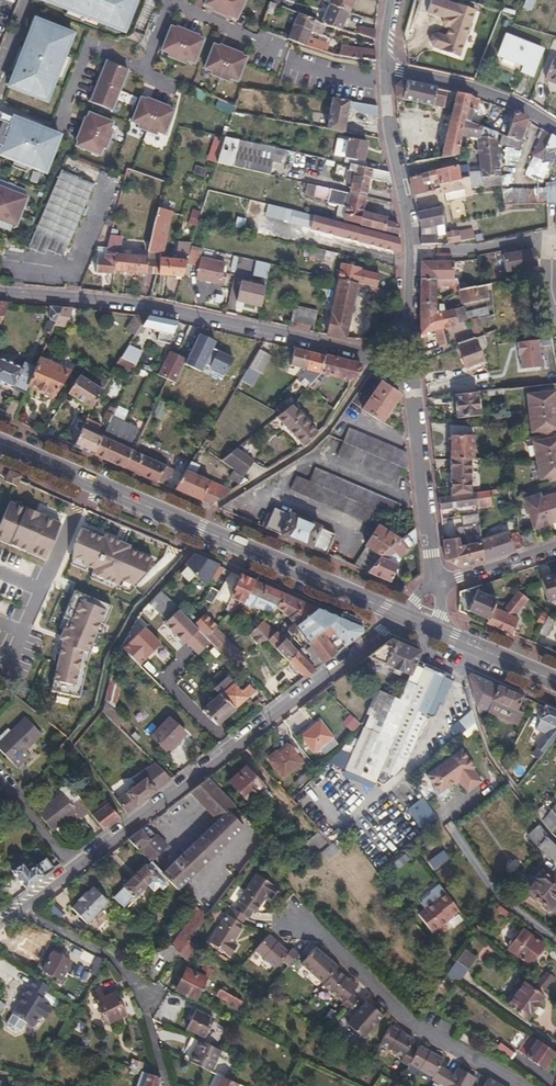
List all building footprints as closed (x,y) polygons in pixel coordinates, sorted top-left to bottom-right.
[(130,36),(140,0),(44,0),(41,10),(130,36)] [(238,25),(249,0),(207,0),(203,9),(238,25)] [(327,3),(330,5),(349,14),(355,0),(329,0),(327,3)] [(474,11),(434,0),(430,0),(425,17),(442,22),(438,35),(431,33),(426,51),(461,61),(474,11)] [(272,16),(276,5),(268,3),(265,13),(272,16)] [(349,14),(330,5),(321,25),(326,26),(333,28),(341,31),(349,14)] [(326,26),(321,25),(314,20),(298,14),(293,25),(310,31),(322,35),(326,26)] [(7,93),(50,108),(77,32),(34,17),(7,93)] [(310,31),(293,25),(286,39),(304,45),(310,31)] [(196,69),(206,40),(170,27),(160,57),(196,69)] [(374,39),(375,30),(360,27),(358,34),(374,39)] [(542,49),(506,35),(498,55),(523,65),(521,72),(532,76),(542,49)] [(321,43),(319,50),(340,56),(340,49),(321,43)] [(203,73),(238,88),(250,59),(214,45),(203,73)] [(340,49),(340,56),(360,59),(374,60),(373,50),(341,46),(340,49)] [(340,56),(319,50),(318,56),(339,62),(340,56)] [(554,59),(545,78),(555,83),(555,60),(554,59)] [(116,114),(128,70),(104,63),(91,107),(116,114)] [(432,106),(437,87),(401,79),(393,84),(394,98),(400,99),(432,106)] [(332,100),(348,102),(350,93),(334,91),(332,100)] [(479,98),(457,92),(441,158),(458,155),(460,134),(463,121),(470,123),(473,109),(476,110),(479,98)] [(140,99),(131,128),(167,140),(177,111),(140,99)] [(358,114),(377,117),(376,106),(348,102),(332,100),(331,99),(325,129),(344,132),(347,107),(349,107),(358,114)] [(527,118),(514,110),(506,136),(519,141),(527,118)] [(49,180),(64,135),(0,113),(0,163),(49,180)] [(87,114),(74,150),(103,161),(117,124),(87,114)] [(497,133),(470,123),(463,121),(460,134),(477,138),(481,172),(468,172),(468,166),(457,166),(460,177),(469,177),(471,186),(482,186),(481,176),(499,176),(496,139),(497,133)] [(545,131),(534,155),(546,160),(555,160),(555,151),(555,148),(545,148),(547,144),(551,135),(545,131)] [(551,135),(547,144),(545,148),(555,148),(555,138),(551,135)] [(278,150),(225,138),(217,164),(269,175),(273,155),(277,156),(278,150)] [(350,165),(362,168),(367,143),(348,140),(343,164),(350,165)] [(413,154),(414,163),(437,159),(436,150),(413,154)] [(528,170),(539,174),(542,166),(531,161),(528,170)] [(349,194),(365,198),(369,179),(390,184),(388,173),(362,168),(350,165),(349,171),(354,172),(349,194)] [(457,166),(429,172),(431,180),(433,190),(440,189),(439,184),(461,180),(460,177),(457,166)] [(194,175),(203,177),(205,170),(196,167),(194,175)] [(35,232),(67,247),(94,185),(62,171),(35,232)] [(409,177),(413,196),(424,193),(422,186),(426,184),(426,182),(431,180),(429,172),(409,177)] [(482,186),(501,185),(499,176),(481,176),(482,186)] [(472,194),(471,186),(469,177),(460,177),(461,180),(439,184),(440,189),(442,192),(444,202),(465,198),(466,195),(472,194)] [(343,221),(398,236),(398,225),(386,222),(386,219),(372,216),(371,219),(361,217),(365,198),(349,194),(307,184),(304,196),(328,202),(328,203),(340,206),(338,218),(343,220),(343,221)] [(18,231),(31,196),(0,185),(0,224),(18,231)] [(555,202),(555,186),(546,186),(546,189),(509,190),(509,203),(555,202)] [(420,228),(420,244),(437,244),(435,226),(444,224),(440,207),(416,212),(420,228)] [(150,252),(162,255),(171,213),(158,210),(150,252)] [(121,217),(115,216),(108,247),(106,254),(115,256),(120,256),(122,237),(117,236),(121,217)] [(310,230),(399,253),(399,239),(313,217),(310,230)] [(200,220),(199,220),(191,218),(189,225),(198,228),(200,220)] [(448,242),(474,238),(472,227),(446,232),(448,242)] [(62,257),(67,247),(35,232),(28,248),(43,256),(46,250),(62,257)] [(193,247),(188,262),(188,265),(199,268),(196,280),(220,284),(221,280),(225,281),(227,269),(223,268),(224,262),(201,257),(202,249),(193,247)] [(539,266),(535,248),(518,252),(517,247),(505,250),(506,255),(504,255),(508,273),(539,266)] [(334,263),(336,254),(325,251),(323,261),(334,263)] [(115,256),(106,254),(105,259),(98,259),(97,274),(114,276),(114,272),(115,256)] [(450,255),(435,255),(431,258),(431,262),(420,262),(419,280),(445,280),(453,280),(453,263),(450,263),(450,255)] [(148,258),(120,256),(115,256),(114,272),(146,275),(148,258)] [(148,258),(146,275),(157,276),(161,277),(162,260),(148,258)] [(162,260),(161,277),(184,279),(188,265),(188,262),(162,260)] [(270,265),(258,262),(255,280),(266,283),(270,265)] [(340,264),(337,280),(338,280),(358,285),(362,269),(340,264)] [(326,336),(346,340),(357,291),(380,295),(381,291),(358,285),(338,280),(326,336)] [(419,280),(419,302),(434,302),(435,288),(441,288),(441,287),(456,287),(454,280),(453,280),(445,280),(419,280)] [(255,307),(259,285),(241,281),(236,306),(246,308),(246,306),(255,307)] [(487,298),(485,285),(457,291),(460,303),(487,298)] [(419,302),(419,317),(433,314),(434,302),(419,302)] [(291,322),(292,322),(299,324),(302,308),(294,307),(291,322)] [(441,329),(466,321),(463,307),(436,313),(441,329)] [(61,309),(49,308),(48,318),(51,322),(55,323),(61,309)] [(302,308),(299,324),(306,325),(309,310),(302,308)] [(61,309),(55,323),(54,327),(65,329),(71,309),(61,309)] [(309,310),(306,325),(312,326),(315,311),(309,310)] [(435,330),(439,347),(445,344),(441,329),(436,313),(433,314),(419,317),(420,334),(435,330)] [(148,317),(134,317),(126,331),(135,338),(141,328),(148,317)] [(177,324),(148,317),(141,328),(159,332),(157,342),(169,344),(177,324)] [(474,337),(482,334),(477,318),(469,320),(474,337)] [(474,337),(456,343),(465,368),(481,361),(478,351),(483,348),(485,344),(485,339),(482,334),(474,337)] [(211,342),(195,335),(184,361),(182,365),(198,372),(201,365),(222,375),(230,358),(208,349),(211,342)] [(357,348),(360,341),(349,337),(347,345),(357,348)] [(141,355),(128,348),(121,358),(136,365),(141,355)] [(309,354),(294,350),(289,367),(305,371),(309,354)] [(271,358),(258,351),(255,357),(240,381),(251,388),(259,374),(261,375),(271,358)] [(182,365),(184,361),(169,354),(159,376),(167,380),(172,382),(174,383),(182,365)] [(320,375),(324,357),(309,354),(305,371),(301,376),(310,385),(320,375)] [(320,375),(348,381),(355,378),(361,366),(324,357),(320,375)] [(136,365),(121,358),(117,367),(132,374),(136,365)] [(24,396),(28,388),(37,365),(25,360),(21,368),(0,359),(0,385),(24,396)] [(37,365),(28,388),(51,398),(69,372),(40,359),(37,365)] [(467,393),(477,392),(485,392),(503,390),(546,384),(544,367),(539,367),(539,364),(517,367),(518,375),(466,381),(467,393)] [(80,376),(68,395),(90,410),(109,380),(108,379),(101,375),(95,385),(80,376)] [(172,382),(167,380),(158,398),(164,401),(172,382)] [(380,424),(399,396),(380,384),(361,411),(380,424)] [(335,410),(346,391),(341,388),(330,406),(335,410)] [(555,395),(554,391),(525,395),(528,414),(555,410),(555,395)] [(467,393),(453,395),(455,417),(479,415),(477,392),(467,393)] [(151,412),(156,402),(150,400),(146,410),(151,412)] [(5,417),(14,420),(20,406),(11,403),(5,417)] [(301,447),(317,433),(290,405),(275,419),(301,447)] [(103,419),(108,423),(114,410),(108,407),(103,419)] [(528,414),(530,433),(539,432),(540,436),(547,435),(547,431),(552,430),(555,430),(555,410),(528,414)] [(73,447),(93,456),(101,438),(91,433),(95,423),(87,419),(73,447)] [(449,425),(450,460),(469,459),(472,459),(472,427),(449,425)] [(407,471),(405,453),(349,429),(342,443),(402,469),(407,471)] [(553,438),(548,439),(547,435),(540,436),(541,441),(532,443),(536,462),(555,457),(555,437),(553,438)] [(124,470),(133,451),(101,438),(93,456),(124,470)] [(402,469),(342,443),(336,457),(396,483),(402,469)] [(44,458),(58,460),(60,449),(45,447),(44,458)] [(147,449),(144,456),(154,460),(157,453),(147,449)] [(233,471),(241,477),(251,464),(236,450),(221,462),(233,471)] [(144,456),(133,451),(124,470),(153,482),(153,481),(161,484),(168,466),(154,460),(144,456)] [(536,462),(541,480),(549,479),(550,481),(555,480),(554,477),(555,476),(555,457),(536,462)] [(469,459),(450,460),(450,496),(469,493),(469,459)] [(185,473),(195,476),(199,466),(191,462),(185,473)] [(309,483),(375,511),(395,519),(400,506),(315,469),(309,483)] [(10,471),(7,479),(6,481),(17,486),(19,480),(21,475),(10,471)] [(239,486),(247,482),(241,477),(233,471),(229,478),(239,486)] [(208,506),(231,491),(195,476),(185,473),(182,472),(174,491),(208,506)] [(295,479),(374,513),(375,511),(309,483),(296,477),(295,479)] [(369,525),(374,513),(295,479),(290,491),(369,525)] [(474,492),(475,504),(476,508),(489,505),(488,491),(474,492)] [(437,498),(438,509),(475,504),(474,492),(469,493),(450,496),(437,498)] [(539,498),(546,524),(555,521),(555,498),(554,493),(539,498)] [(546,524),(537,494),(521,499),(530,530),(546,524)] [(265,530),(327,556),(335,535),(274,509),(265,530)] [(477,514),(459,516),(460,526),(478,525),(477,514)] [(387,551),(401,540),(379,526),(365,549),(381,558),(387,551)] [(416,545),(414,531),(408,534),(401,540),(387,551),(381,558),(368,573),(390,582),(397,566),(385,561),(395,555),(398,558),(416,545)] [(482,560),(519,548),(518,531),(508,534),(507,532),(480,540),(480,543),(482,560)] [(528,532),(519,535),(522,547),(531,544),(528,532)] [(9,567),(50,580),(58,554),(17,542),(9,567)] [(465,566),(482,560),(480,543),(462,545),(465,566)] [(459,568),(465,566),(462,545),(449,548),(443,548),(444,561),(459,568)] [(353,567),(368,573),(381,558),(365,549),(353,567)] [(195,555),(186,565),(188,567),(180,573),(188,582),(196,575),(206,585),(210,582),(214,584),(225,568),(195,555)] [(540,578),(547,600),(555,597),(555,573),(540,578)] [(232,598),(243,602),(255,580),(239,574),(232,598)] [(255,580),(243,602),(253,606),(258,597),(277,605),(287,594),(255,580)] [(212,587),(205,599),(215,604),(220,591),(212,587)] [(168,621),(179,609),(180,608),(163,591),(149,604),(168,621)] [(486,619),(485,623),(511,634),(517,618),(512,616),(526,599),(516,591),(503,607),(501,610),(492,607),(486,619)] [(467,610),(486,619),(492,607),(495,600),(475,592),(467,610)] [(307,603),(287,594),(277,605),(276,607),(290,618),(307,603)] [(501,610),(503,607),(501,606),(502,603),(495,600),(492,607),(501,610)] [(297,626),(319,608),(307,603),(290,618),(294,623),(287,628),(289,631),(292,634),(299,629),(297,626)] [(149,604),(140,613),(159,631),(168,621),(149,604)] [(309,642),(341,617),(319,608),(297,626),(299,629),(309,642)] [(195,624),(208,637),(217,627),(218,627),(206,614),(195,624)] [(546,615),(538,632),(545,635),(553,620),(546,615)] [(312,646),(324,663),(365,632),(363,626),(341,617),(309,642),(312,646)] [(277,632),(265,621),(257,629),(268,640),(269,641),(277,632)] [(208,637),(239,668),(248,659),(217,627),(208,637)] [(250,635),(261,646),(268,640),(257,629),(250,635)] [(269,641),(277,648),(286,640),(283,637),(278,631),(277,632),(269,641)] [(286,640),(287,639),(292,634),(289,631),(283,637),(286,640)] [(127,637),(121,646),(134,657),(142,649),(127,637)] [(290,662),(299,652),(287,639),(286,640),(277,648),(290,662)] [(417,664),(421,653),(391,640),(369,657),(411,676),(400,699),(378,690),(367,713),(370,715),(346,769),(374,782),(380,770),(395,777),(404,771),(427,717),(431,718),(435,716),(440,705),(444,703),(453,683),(451,678),(417,664)] [(317,669),(324,663),(312,646),(308,650),(313,654),(311,656),(313,658),(311,660),(317,669)] [(305,678),(315,670),(299,652),(290,662),(305,678)] [(519,706),(524,696),(473,674),(469,677),(478,714),(488,711),(519,724),(525,709),(519,706)] [(216,725),(254,692),(248,686),(241,691),(228,677),(214,690),(218,694),(202,710),(216,725)] [(110,682),(107,700),(117,701),(121,684),(117,683),(110,682)] [(546,706),(540,719),(543,721),(555,726),(548,735),(539,747),(545,752),(555,738),(555,710),(546,706)] [(465,729),(476,721),(473,710),(459,722),(465,729)] [(304,718),(298,711),(288,719),(294,726),(304,718)] [(25,717),(0,742),(0,750),(17,768),(31,755),(25,749),(41,734),(25,717)] [(187,733),(170,717),(150,736),(168,753),(187,733)] [(351,720),(347,726),(355,732),(360,725),(351,720)] [(555,726),(543,721),(540,731),(548,735),(555,726)] [(320,722),(302,737),(314,753),(320,749),(324,755),(338,744),(320,722)] [(279,754),(270,762),(283,779),(303,763),(297,756),(294,751),(290,747),(279,754)] [(438,800),(459,786),(466,796),(484,784),(462,751),(423,777),(438,800)] [(268,759),(270,762),(279,754),(277,752),(268,759)] [(127,813),(172,780),(155,763),(143,772),(147,777),(117,800),(127,813)] [(248,765),(237,775),(257,796),(267,786),(248,765)] [(220,781),(214,774),(209,779),(215,785),(220,781)] [(257,796),(237,775),(228,782),(249,804),(257,796)] [(215,785),(209,779),(190,793),(218,821),(162,874),(169,881),(178,890),(218,851),(233,838),(250,822),(215,785)] [(81,818),(72,804),(62,793),(37,812),(51,830),(70,816),(76,822),(81,818)] [(407,806),(420,826),(436,816),(423,796),(407,806)] [(307,798),(299,804),(305,812),(313,806),(307,798)] [(89,811),(79,799),(72,804),(81,818),(89,811)] [(108,803),(106,800),(90,812),(92,815),(108,803)] [(120,819),(108,803),(92,815),(104,831),(120,819)] [(546,803),(537,811),(543,820),(552,809),(546,803)] [(552,832),(555,827),(555,814),(552,809),(543,820),(552,832)] [(548,837),(539,824),(528,835),(536,845),(555,863),(555,845),(548,837)] [(167,847),(147,826),(128,840),(150,862),(167,847)] [(310,852),(315,858),(321,853),(330,846),(318,833),(304,846),(310,852)] [(233,838),(218,851),(226,859),(235,860),(241,854),(241,847),(233,838)] [(338,851),(332,844),(330,846),(321,853),(326,861),(338,851)] [(310,852),(292,866),(298,873),(315,858),(310,852)] [(11,871),(26,890),(54,868),(46,857),(28,869),(22,862),(11,871)] [(169,881),(162,874),(150,862),(146,867),(145,866),(123,887),(123,889),(119,893),(128,903),(147,885),(157,895),(169,881)] [(542,871),(536,878),(539,881),(536,884),(533,884),(531,887),(531,891),(530,893),(532,894),(532,897),(536,900),(539,899),(545,903),(545,907),(549,910),(552,909),(554,910),(555,910),(555,878),(554,877),(552,878),(542,871)] [(241,906),(236,912),(247,920),(250,921),(254,914),(257,915),(268,899),(272,901),(279,890),(257,876),(244,896),(248,899),(243,907),(241,906)] [(447,894),(440,885),(419,901),(426,910),(447,894)] [(109,904),(93,889),(86,896),(85,895),(77,902),(78,904),(72,910),(88,925),(109,904)] [(128,903),(119,893),(114,898),(124,907),(128,903)] [(426,910),(419,916),(433,934),(449,922),(447,920),(453,915),(459,910),(447,894),(426,910)] [(238,904),(241,906),(243,907),(248,899),(244,896),(238,904)] [(519,904),(511,898),(506,904),(514,910),(519,904)] [(508,918),(511,914),(500,906),(497,910),(508,918)] [(171,946),(180,953),(189,941),(207,919),(198,911),(171,946)] [(236,912),(234,911),(229,919),(231,921),(226,928),(221,926),(208,946),(231,961),(238,950),(233,947),(244,930),(242,928),(247,920),(236,912)] [(231,921),(229,919),(226,918),(221,926),(226,928),(231,921)] [(477,927),(474,930),(477,933),(482,938),(486,934),(477,927)] [(544,945),(523,931),(516,933),(509,942),(509,948),(516,954),(516,956),(530,965),(544,945)] [(290,968),(300,957),(294,951),(290,955),(270,938),(256,953),(276,970),(284,963),(290,968)] [(189,941),(180,953),(188,959),(197,947),(189,941)] [(158,952),(172,965),(180,953),(171,946),(165,942),(158,952)] [(325,986),(337,972),(339,970),(317,950),(306,962),(300,957),(290,968),(296,973),(302,966),(325,986)] [(476,957),(465,950),(457,961),(468,969),(476,957)] [(53,953),(44,970),(61,980),(70,962),(53,953)] [(99,969),(103,960),(98,957),(94,966),(99,969)] [(207,979),(187,969),(176,991),(196,1000),(207,979)] [(342,1006),(349,1012),(359,1001),(353,995),(357,989),(337,972),(325,986),(324,987),(344,1004),(342,1006)] [(537,985),(545,991),(554,978),(546,972),(537,985)] [(435,1007),(454,980),(448,975),(428,1002),(435,1007)] [(49,987),(35,978),(25,993),(21,999),(12,1015),(30,1027),(32,1026),(39,1015),(44,1006),(47,1002),(41,998),(49,987)] [(509,1006),(527,1020),(543,997),(526,984),(509,1006)] [(92,994),(108,1025),(127,1015),(116,993),(104,998),(100,990),(92,994)] [(232,996),(221,990),(217,995),(229,1001),(232,996)] [(359,1001),(349,1012),(355,1017),(348,1026),(365,1040),(385,1018),(368,1003),(365,1006),(359,1001)] [(51,1010),(44,1006),(39,1015),(45,1019),(51,1010)] [(213,1020),(195,1011),(186,1030),(204,1038),(213,1020)] [(410,1065),(412,1063),(418,1052),(411,1048),(416,1040),(393,1026),(382,1046),(404,1058),(403,1061),(410,1065)] [(538,1040),(530,1034),(518,1050),(527,1056),(538,1040)] [(474,1040),(465,1035),(462,1040),(471,1045),(474,1040)] [(544,1069),(555,1053),(538,1040),(527,1056),(544,1069)] [(221,1052),(198,1041),(189,1062),(211,1073),(221,1052)] [(495,1051),(509,1061),(514,1054),(501,1044),(495,1051)] [(433,1079),(441,1084),(448,1071),(442,1067),(446,1060),(421,1046),(418,1052),(412,1063),(434,1077),(433,1079)] [(130,1069),(140,1072),(143,1064),(133,1061),(131,1065),(129,1065),(127,1068),(130,1069)] [(441,1084),(444,1085),(474,1085),(478,1078),(460,1068),(455,1075),(448,1071),(441,1084)] [(160,1079),(148,1075),(145,1085),(158,1085),(160,1079)] [(221,1078),(217,1085),(240,1085),(221,1078)]
